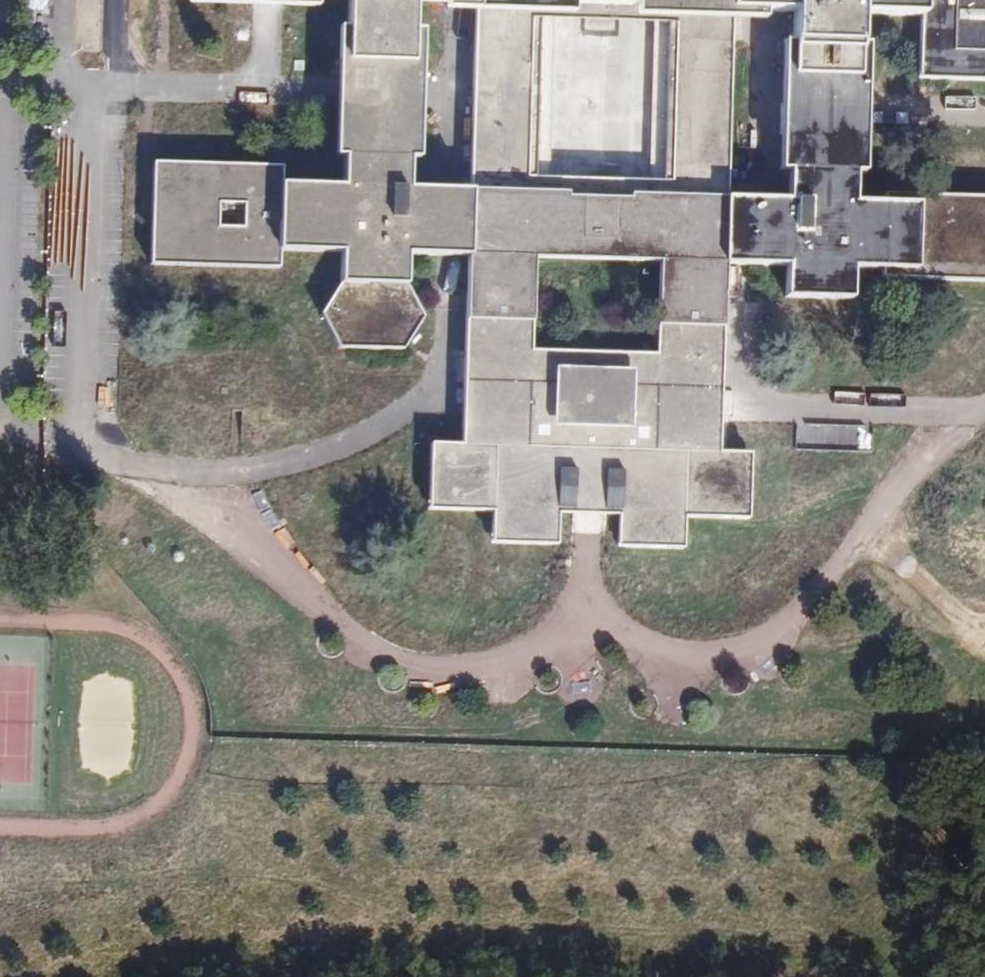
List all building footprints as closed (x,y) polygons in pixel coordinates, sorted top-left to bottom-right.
[(346,28),(337,28),(333,157),(343,157),(342,186),(282,185),(282,167),(152,163),(149,265),(281,269),(281,251),(340,254),(338,285),(318,315),(337,349),(405,350),(425,318),(407,286),(408,255),(466,257),(462,444),(430,443),(428,510),(492,512),(491,544),(558,544),(558,513),(590,515),(619,515),(618,547),(684,549),(684,517),(748,519),(751,452),(720,452),(725,265),(786,267),(784,298),(851,300),(852,268),(882,269),(882,279),(984,282),(984,197),(884,194),(884,203),(854,202),(855,173),(865,173),(866,121),(868,50),(868,45),(859,45),(860,14),(922,15),(919,60),(918,80),(984,81),(984,0),(347,0),(346,28)]
